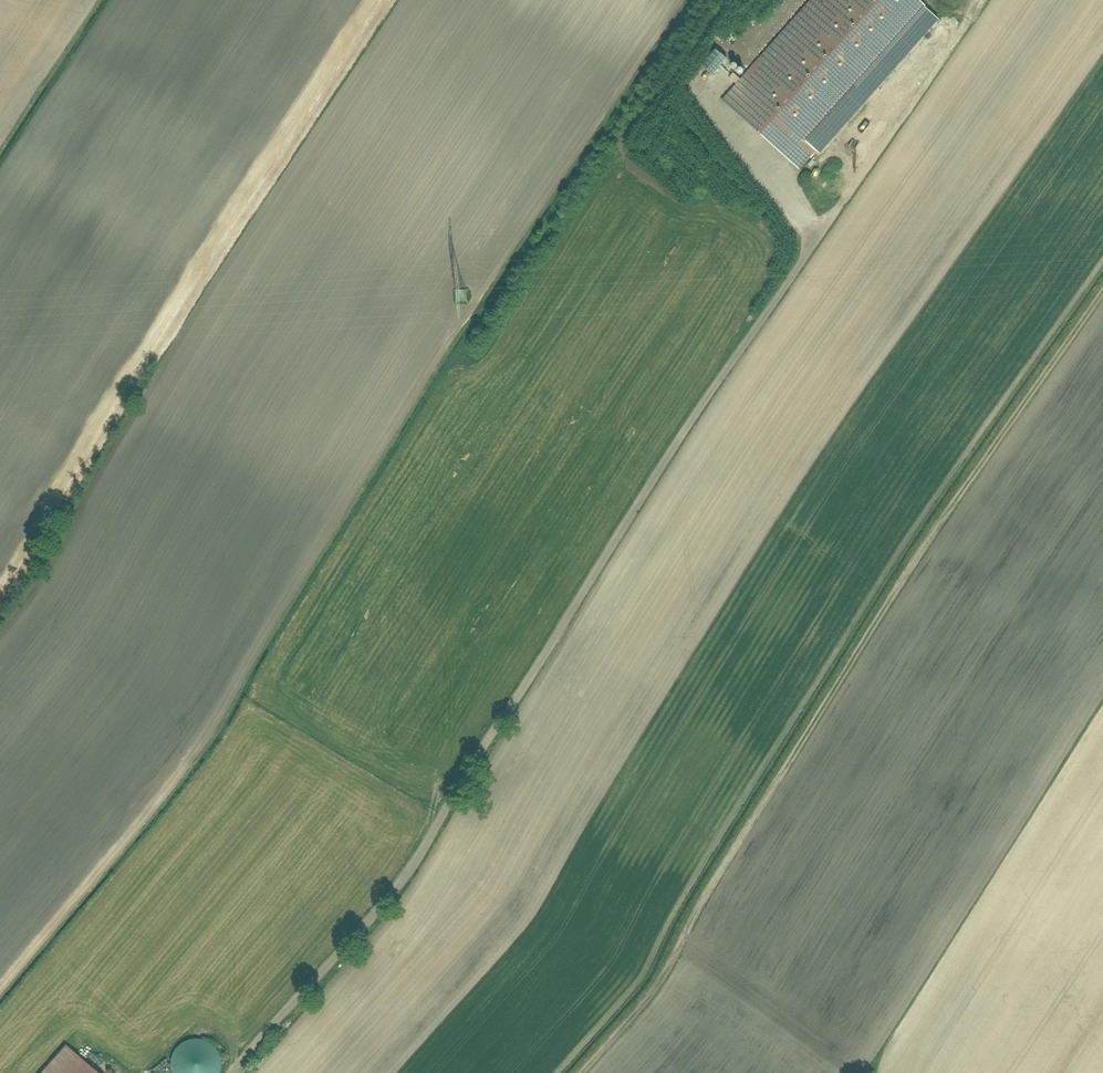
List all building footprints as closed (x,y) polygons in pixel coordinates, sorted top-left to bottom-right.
[(721,101),(800,171),(817,151),(807,142),(927,7),(920,0),(811,0),(721,101)] [(711,76),(726,59),(716,50),(701,67),(711,76)] [(222,1064),(220,1055),(216,1047),(209,1042),(200,1038),(191,1038),(183,1041),(176,1047),(171,1054),(169,1063),(170,1072),(171,1072),(220,1072),(221,1072),(222,1064)] [(66,1044),(40,1072),(98,1072),(66,1044)]
